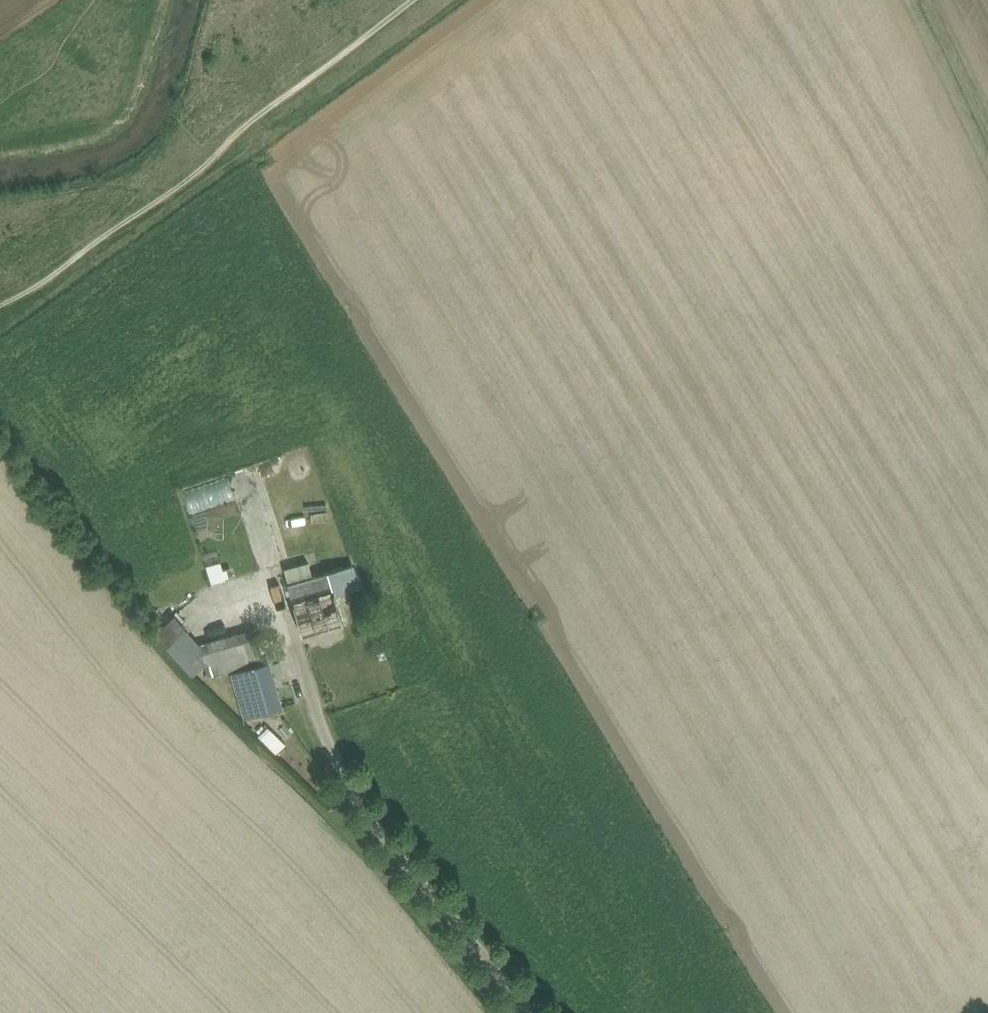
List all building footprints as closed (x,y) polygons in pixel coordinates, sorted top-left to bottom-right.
[(222,481),(187,488),(191,509),(226,502),(222,481)] [(286,570),(289,584),(313,577),(310,563),(286,570)] [(362,586),(356,565),(313,577),(289,584),(295,603),(303,635),(344,623),(335,593),(362,586)] [(221,569),(223,578),(234,575),(232,566),(221,569)] [(187,617),(180,610),(175,614),(182,622),(187,617)] [(265,662),(255,628),(201,643),(182,622),(175,614),(155,633),(193,676),(207,664),(210,677),(265,662)] [(232,672),(245,718),(283,707),(270,661),(232,672)] [(277,749),(286,742),(270,723),(261,731),(277,749)]
